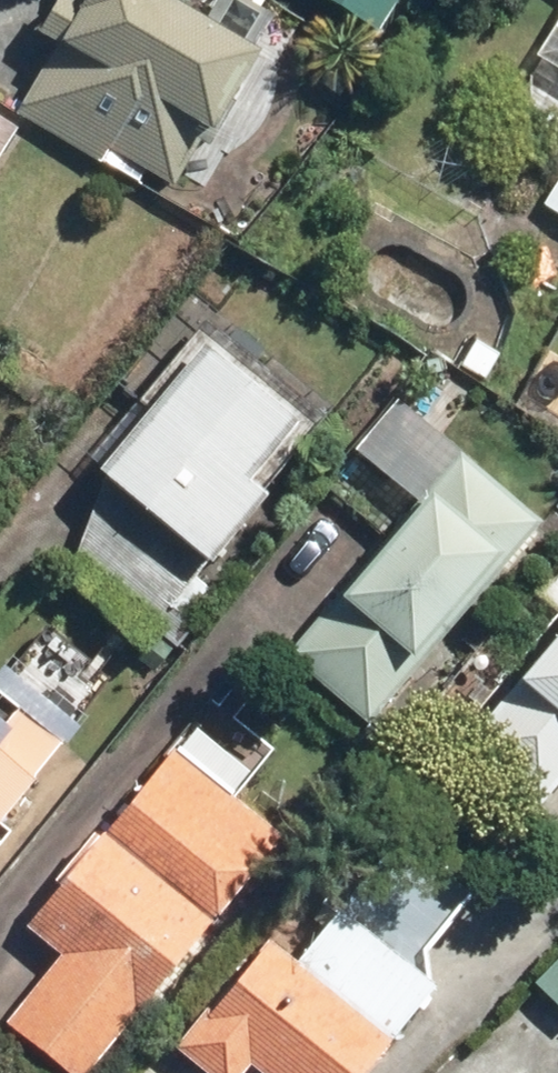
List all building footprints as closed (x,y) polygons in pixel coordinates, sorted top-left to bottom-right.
[(69,0),(60,0),(42,32),(57,40),(22,103),(181,191),(264,40),(191,0),(93,0),(88,10),(69,0)] [(389,32),(408,0),(335,0),(389,32)] [(546,51),(557,58),(557,31),(546,51)] [(159,411),(114,462),(216,554),(277,485),(269,477),(326,414),(221,320),(148,401),(159,411)] [(401,397),(360,446),(422,497),(295,652),(378,720),(546,516),(401,397)] [(545,807),(557,792),(557,632),(466,739),(545,807)] [(89,714),(14,652),(0,669),(0,821),(89,714)] [(82,1072),(91,1072),(290,833),(182,742),(33,921),(66,948),(11,1014),(82,1072)] [(278,1072),(373,1072),(446,986),(346,903),(304,953),(278,932),(184,1045),(218,1072),(248,1072),(260,1058),(278,1072)] [(536,976),(557,998),(557,954),(536,976)]
